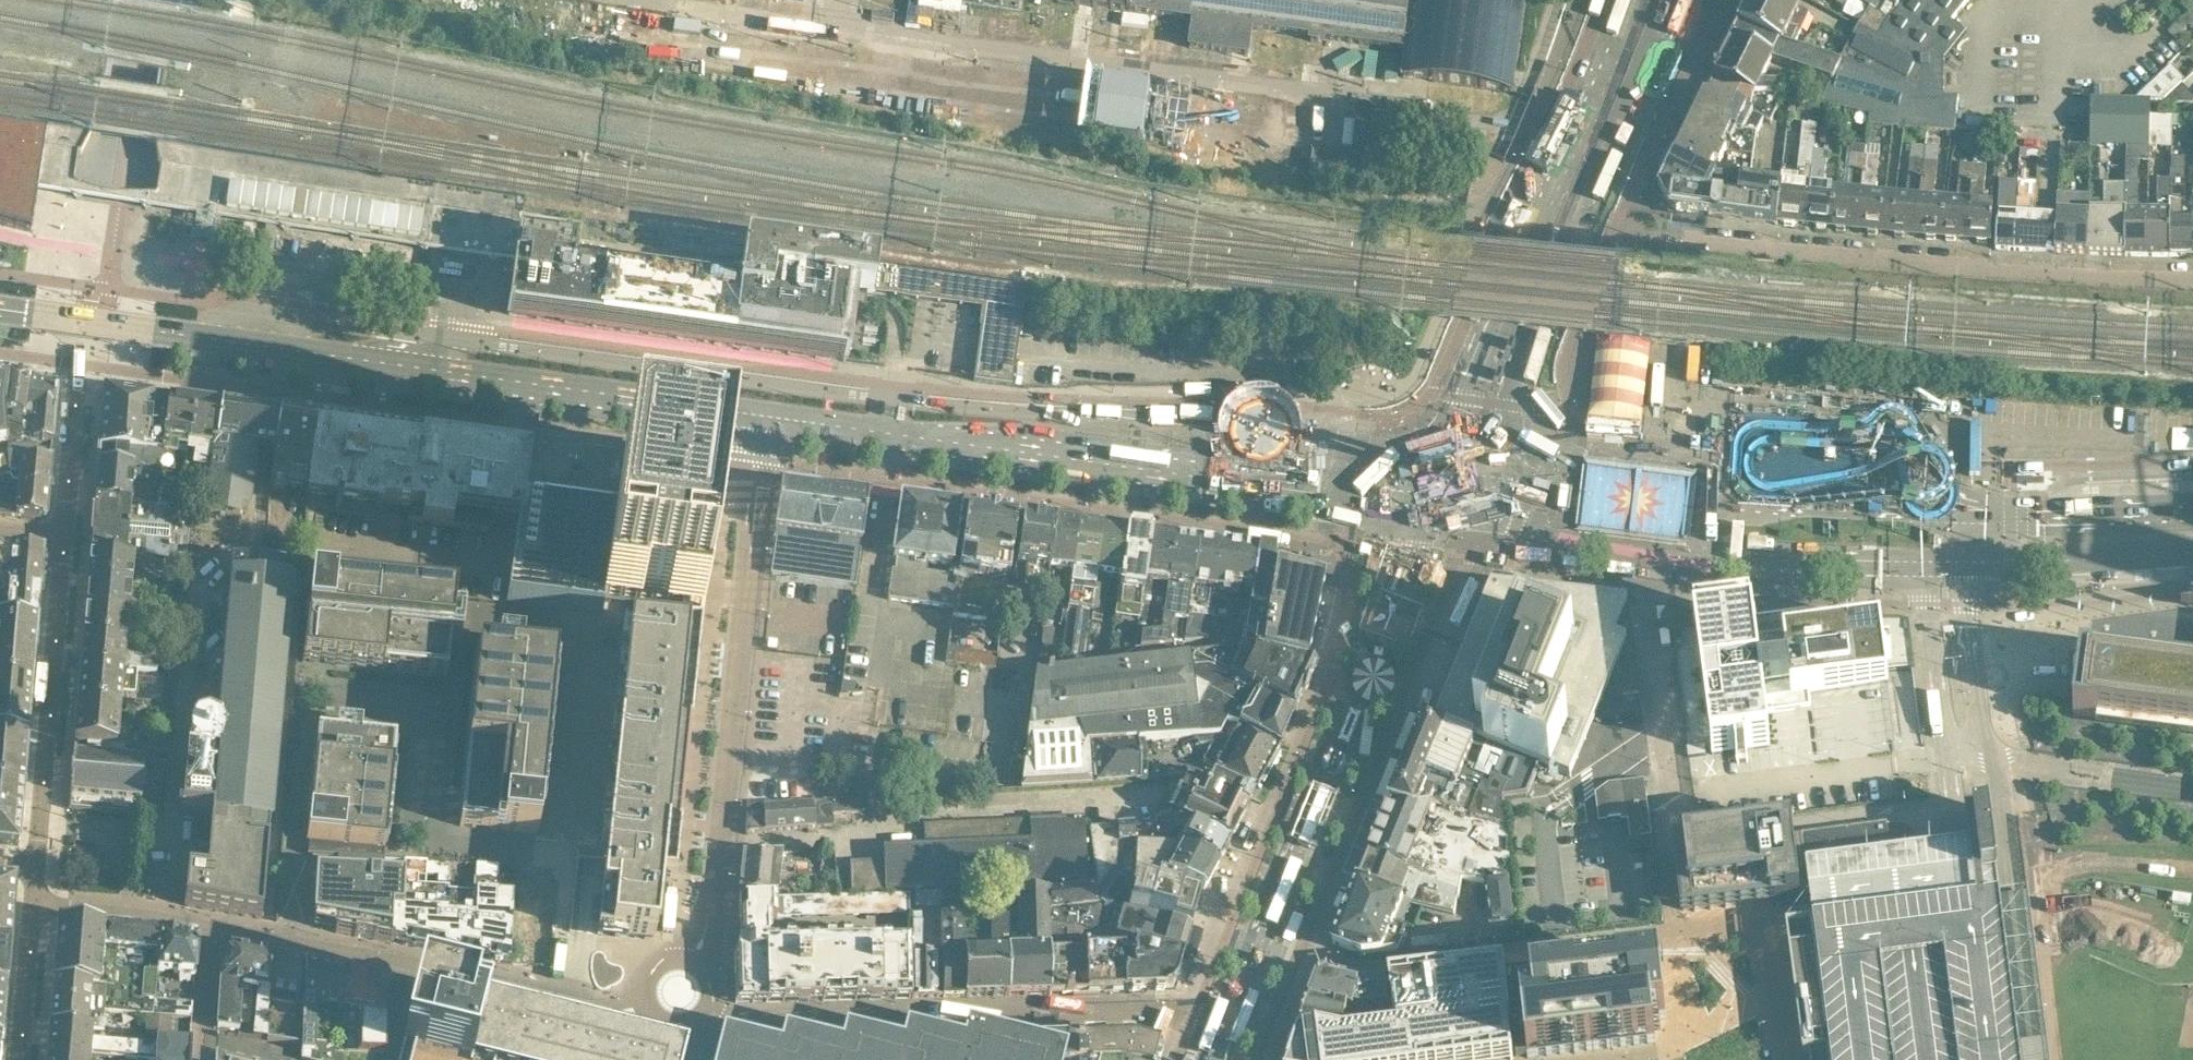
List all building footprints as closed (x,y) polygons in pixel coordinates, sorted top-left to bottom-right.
[(1134,12),(1138,13),(1138,12),(1186,19),(1194,21),(1193,25),(1194,25),(1191,43),(1190,48),(1195,49),(1195,48),(1233,53),(1245,55),(1249,56),(1253,29),(1312,36),(1311,41),(1320,43),(1320,38),(1325,39),(1407,50),(1407,53),(1405,74),(1404,74),(1404,78),(1412,79),(1412,78),(1429,81),(1432,81),(1432,82),(1436,82),(1480,88),(1480,89),(1484,89),(1505,91),(1505,92),(1513,93),(1513,89),(1513,86),(1515,70),(1525,0),(1043,0),(1134,12)] [(1858,26),(1840,63),(1794,47),(1784,45),(1779,44),(1739,23),(1733,35),(1774,55),(1772,60),(1832,81),(1822,103),(1869,115),(1868,125),(1904,129),(1951,132),(1955,132),(1955,128),(1959,97),(1943,97),(1945,58),(1967,31),(1966,31),(1965,31),(1952,21),(1969,0),(1906,0),(1892,19),(1888,16),(1877,36),(1858,26)] [(1739,23),(1779,44),(1784,45),(1794,47),(1800,34),(1810,14),(1792,5),(1781,0),(1750,0),(1739,23)] [(1858,1),(1870,7),(1888,16),(1892,19),(1906,0),(1859,0),(1858,1)] [(2180,4),(2188,12),(2192,7),(2192,0),(2184,0),(2180,4)] [(1888,16),(1870,7),(1858,26),(1877,36),(1888,16)] [(2168,31),(2174,38),(2186,27),(2188,28),(2192,24),(2192,7),(2188,12),(2168,31)] [(2130,12),(2123,18),(2132,29),(2140,23),(2130,12)] [(1774,55),(1733,35),(1704,94),(1784,95),(1784,85),(1760,85),(1772,60),(1774,55)] [(2158,79),(2135,100),(2150,100),(2162,100),(2171,92),(2158,79)] [(2171,92),(2162,100),(2164,102),(2192,103),(2192,101),(2192,98),(2180,84),(2171,92)] [(1784,95),(1704,94),(1695,113),(1714,122),(1716,119),(1740,131),(1758,133),(1764,120),(1770,124),(1784,95)] [(2148,160),(2148,147),(2148,116),(2150,116),(2150,100),(2135,100),(2091,100),(2091,127),(2090,145),(2126,146),(2126,160),(2139,160),(2148,160)] [(1714,122),(1695,113),(1685,134),(1727,154),(1754,158),(1757,135),(1758,133),(1740,131),(1716,119),(1714,122)] [(2148,116),(2148,147),(2171,147),(2171,116),(2150,116),(2148,116)] [(1778,221),(1779,221),(1783,221),(1785,225),(1793,226),(1795,223),(1805,224),(1814,150),(1817,125),(1803,123),(1797,174),(1783,172),(1782,183),(1780,203),(1778,221)] [(1995,141),(1996,131),(1976,129),(1975,140),(1995,141)] [(1727,154),(1685,134),(1675,154),(1716,174),(1751,179),(1752,173),(1754,158),(1727,154)] [(34,204),(44,150),(28,147),(23,146),(15,145),(2,143),(0,143),(0,225),(31,233),(34,204)] [(1836,189),(1834,189),(1832,210),(1836,211),(1834,226),(1835,226),(1837,230),(1845,231),(1847,227),(1856,228),(1865,155),(1866,147),(1853,145),(1848,190),(1836,189)] [(1892,232),(1894,232),(1895,236),(1904,237),(1906,233),(1916,234),(1925,146),(1912,145),(1907,197),(1895,196),(1892,232)] [(2090,145),(2069,145),(2068,157),(2089,157),(2090,145)] [(1865,155),(1856,228),(1868,229),(1869,233),(1877,234),(1879,230),(1881,231),(1892,232),(1895,196),(1884,195),(1875,194),(1879,156),(1880,148),(1866,146),(1866,147),(1865,155)] [(1916,234),(1925,235),(1927,239),(1935,240),(1937,236),(1943,236),(1947,200),(1946,200),(1943,199),(1935,199),(1938,162),(1939,148),(1925,146),(1916,234)] [(2037,149),(2017,148),(2015,170),(2036,171),(2037,149)] [(1828,151),(1814,150),(1805,224),(1815,224),(1816,228),(1825,229),(1827,226),(1834,226),(1836,211),(1832,210),(1834,189),(1833,189),(1824,188),(1828,151)] [(1366,159),(1314,152),(1310,176),(1362,182),(1366,159)] [(1716,174),(1675,154),(1666,173),(1683,182),(1682,184),(1702,193),(1780,203),(1782,183),(1767,182),(1751,180),(1751,179),(1716,174)] [(2170,171),(2170,180),(2170,202),(2182,202),(2184,202),(2184,171),(2184,157),(2171,157),(2170,171)] [(2148,256),(2148,209),(2139,209),(2139,160),(2126,160),(2125,186),(2125,256),(2148,256)] [(1957,201),(1947,200),(1943,236),(1945,237),(1946,241),(1955,241),(1957,238),(1967,239),(1973,164),(1960,163),(1957,201)] [(1995,204),(1992,204),(1983,203),(1986,166),(1973,164),(1967,239),(1976,240),(1977,244),(1986,244),(1988,240),(1991,241),(1995,204)] [(1683,182),(1666,173),(1659,188),(1671,211),(1756,222),(1777,224),(1778,221),(1780,203),(1702,193),(1682,184),(1683,182)] [(1751,179),(1751,180),(1767,182),(1768,175),(1752,173),(1751,179)] [(1997,215),(1996,241),(1995,249),(2015,250),(2019,182),(2000,180),(1997,215)] [(2148,209),(2148,256),(2170,256),(2170,202),(2170,180),(2160,180),(2159,209),(2148,209)] [(2015,250),(2033,251),(2054,253),(2056,219),(2056,218),(2035,217),(2037,183),(2019,182),(2015,250)] [(2090,210),(2087,254),(2125,256),(2125,186),(2101,186),(2101,211),(2090,210)] [(2091,196),(2089,196),(2058,194),(2056,219),(2054,253),(2087,254),(2090,210),(2091,196)] [(2190,256),(2191,221),(2182,221),(2182,202),(2170,202),(2170,256),(2190,256)] [(488,246),(488,248),(517,252),(516,263),(514,263),(513,271),(510,293),(507,316),(508,316),(847,364),(847,363),(857,290),(872,293),(872,292),(940,301),(944,273),(930,271),(860,261),(745,244),(745,245),(744,246),(742,264),(579,241),(518,232),(520,221),(492,217),(488,246)] [(983,307),(980,331),(1019,336),(1021,324),(1021,321),(1025,292),(1026,284),(987,279),(983,307)] [(973,381),(1012,386),(1016,358),(977,353),(974,377),(973,381)] [(0,375),(0,449),(5,449),(4,443),(7,443),(7,433),(5,417),(10,376),(0,375)] [(29,379),(10,376),(5,417),(7,433),(7,443),(20,443),(21,418),(24,419),(24,418),(21,418),(21,411),(25,412),(25,407),(24,407),(25,399),(26,399),(29,379)] [(24,418),(24,419),(31,419),(29,442),(52,442),(57,383),(29,379),(26,399),(25,399),(24,407),(25,407),(25,412),(21,411),(21,418),(24,418)] [(104,389),(99,448),(163,454),(168,398),(104,389)] [(163,454),(161,469),(174,470),(175,462),(174,461),(175,457),(188,459),(189,450),(196,402),(168,398),(163,454)] [(222,406),(196,402),(189,450),(196,451),(194,464),(214,467),(222,406)] [(256,448),(277,451),(282,414),(222,406),(214,467),(209,501),(207,513),(239,518),(240,508),(248,509),(256,448)] [(277,451),(272,487),(286,489),(286,484),(308,487),(309,488),(319,419),(314,418),(310,414),(305,414),(300,417),(282,414),(277,451)] [(419,450),(421,433),(319,419),(309,488),(308,487),(307,497),(336,501),(335,507),(341,508),(342,502),(380,507),(381,503),(411,507),(415,478),(437,481),(441,454),(419,450)] [(411,507),(409,520),(488,532),(491,513),(502,515),(520,518),(520,516),(522,516),(530,451),(529,451),(530,448),(528,448),(512,446),(509,445),(500,444),(423,433),(423,434),(421,433),(419,450),(441,454),(437,481),(415,478),(411,507)] [(160,486),(161,469),(163,454),(99,448),(95,500),(176,508),(189,509),(191,489),(160,486)] [(525,516),(518,527),(607,539),(618,463),(617,463),(617,465),(593,461),(594,459),(534,451),(534,449),(532,449),(532,448),(528,448),(530,448),(529,451),(530,451),(522,516),(523,516),(525,516)] [(9,476),(21,478),(21,483),(48,485),(51,451),(5,450),(5,449),(0,449),(0,477),(9,476)] [(607,539),(603,566),(702,581),(704,581),(706,581),(710,554),(712,536),(721,475),(684,470),(658,467),(619,461),(618,463),(607,539)] [(46,510),(48,485),(21,483),(21,478),(9,476),(0,477),(0,485),(5,485),(4,498),(0,498),(0,515),(46,518),(46,510)] [(775,540),(771,574),(815,580),(826,508),(822,508),(825,490),(781,484),(773,540),(775,540)] [(826,508),(815,580),(855,586),(868,496),(825,490),(822,508),(826,508)] [(95,500),(91,553),(167,561),(184,563),(189,509),(176,508),(95,500)] [(959,508),(901,500),(900,502),(901,503),(893,558),(897,558),(895,570),(891,570),(887,599),(953,608),(966,514),(958,513),(959,508)] [(1002,623),(1009,572),(1016,517),(967,510),(966,514),(953,608),(952,616),(1002,623)] [(1055,523),(1016,517),(1009,572),(1015,573),(1015,574),(1018,579),(1024,580),(1024,584),(1028,591),(1040,592),(1045,588),(1055,523)] [(1065,613),(1066,605),(1071,572),(1078,526),(1055,523),(1045,588),(1046,587),(1045,599),(1060,601),(1060,606),(1062,606),(1062,612),(1065,613)] [(1063,631),(1058,663),(1085,661),(1088,635),(1092,609),(1103,529),(1078,526),(1071,572),(1066,605),(1065,613),(1063,631)] [(518,527),(506,602),(602,615),(604,600),(667,609),(669,594),(700,599),(702,599),(703,599),(706,581),(704,581),(702,581),(603,566),(607,539),(518,527)] [(1110,577),(1119,578),(1125,532),(1103,529),(1092,609),(1105,611),(1110,577)] [(1119,578),(1113,620),(1137,623),(1150,536),(1125,532),(1119,578)] [(1136,633),(1134,650),(1140,648),(1142,632),(1160,630),(1167,583),(1174,539),(1150,536),(1137,623),(1136,633)] [(1140,648),(1139,656),(1173,652),(1173,651),(1177,651),(1183,642),(1184,635),(1179,634),(1181,622),(1186,622),(1188,605),(1198,542),(1174,539),(1167,583),(1160,630),(1142,632),(1140,648)] [(1186,622),(1183,642),(1207,640),(1209,626),(1207,626),(1211,596),(1223,598),(1224,592),(1238,594),(1239,588),(1251,590),(1256,550),(1244,549),(1198,542),(1188,605),(1186,622)] [(39,592),(43,549),(0,545),(0,593),(11,594),(11,589),(39,592)] [(1256,550),(1251,590),(1243,649),(1263,647),(1271,569),(1274,553),(1256,550)] [(166,574),(167,561),(91,553),(88,580),(143,585),(144,572),(166,574)] [(167,561),(166,574),(183,575),(184,563),(167,561)] [(290,587),(280,586),(281,571),(234,567),(217,757),(186,754),(180,812),(212,815),(206,876),(187,874),(184,906),(261,919),(290,587)] [(1321,583),(1271,569),(1263,647),(1243,649),(1242,651),(1304,665),(1318,598),(1321,583)] [(86,608),(130,611),(181,615),(182,603),(142,600),(143,585),(88,580),(86,608)] [(463,618),(453,617),(455,598),(310,583),(302,661),(447,676),(450,641),(461,642),(463,618)] [(1492,584),(1435,723),(1571,777),(1577,821),(1598,818),(1599,824),(1621,822),(1621,823),(1628,823),(1627,814),(1649,811),(1645,782),(1653,781),(1652,780),(1650,761),(1645,725),(1643,708),(1630,609),(1625,608),(1628,600),(1492,584)] [(37,619),(39,592),(11,589),(11,594),(0,593),(0,617),(37,619)] [(667,609),(664,629),(695,634),(695,637),(698,637),(703,599),(702,599),(700,599),(669,594),(667,609)] [(129,619),(130,611),(86,608),(84,635),(128,639),(142,640),(144,620),(129,619)] [(35,648),(37,619),(0,617),(0,645),(35,648)] [(1754,619),(1696,626),(1696,627),(1700,658),(1713,754),(1736,751),(1738,763),(1748,762),(1747,750),(1770,747),(1764,700),(1888,684),(1886,668),(1885,660),(1891,659),(1890,649),(1884,650),(1881,626),(1816,635),(1813,635),(1810,619),(1754,626),(1754,620),(1754,619)] [(559,621),(558,635),(535,634),(535,646),(586,648),(587,636),(603,637),(603,623),(559,621)] [(1042,626),(1038,669),(1049,667),(1054,627),(1042,626)] [(605,861),(597,934),(654,940),(660,886),(672,887),(698,637),(696,637),(693,637),(629,630),(605,859),(605,861)] [(84,635),(81,663),(138,667),(158,669),(159,657),(126,655),(128,639),(84,635)] [(478,651),(460,823),(460,826),(538,834),(556,659),(521,655),(522,645),(498,642),(497,653),(478,651)] [(32,680),(32,678),(33,674),(35,648),(0,645),(0,678),(32,680)] [(947,648),(945,662),(957,664),(972,666),(974,652),(947,648)] [(1226,677),(1294,713),(1296,710),(1314,670),(1314,669),(1314,668),(1313,668),(1304,665),(1242,651),(1240,650),(1226,677)] [(1035,673),(1020,788),(1021,789),(1092,782),(1089,744),(1141,740),(1200,735),(1221,734),(1228,720),(1280,747),(1280,746),(1280,745),(1284,735),(1191,686),(1188,657),(1035,673)] [(1284,735),(1294,713),(1226,677),(1188,657),(1191,686),(1284,735)] [(2104,662),(2081,659),(2080,662),(2088,663),(2086,681),(2071,679),(2069,694),(2084,696),(2082,714),(2073,712),(2073,715),(2097,718),(2096,726),(2192,738),(2192,674),(2104,662)] [(78,698),(78,702),(100,704),(100,700),(122,701),(123,694),(136,695),(138,667),(81,663),(78,698)] [(30,707),(32,680),(0,678),(0,705),(30,707)] [(135,698),(135,706),(161,708),(162,701),(135,698)] [(78,702),(75,741),(126,745),(140,747),(142,727),(120,725),(122,701),(100,700),(100,704),(78,702)] [(28,734),(30,707),(0,705),(0,732),(28,734)] [(1529,796),(1535,780),(1541,765),(1435,723),(1426,719),(1390,807),(1398,811),(1433,806),(1507,824),(1504,800),(1529,796)] [(323,843),(322,857),(339,858),(383,859),(396,737),(361,733),(362,723),(338,720),(337,731),(318,729),(307,842),(309,842),(323,843)] [(1228,720),(1221,734),(1215,744),(1206,759),(1257,787),(1279,747),(1280,747),(1228,720)] [(28,734),(0,732),(0,785),(23,787),(28,734)] [(1221,734),(1200,735),(1200,744),(1215,744),(1221,734)] [(1143,779),(1141,740),(1089,744),(1092,782),(1092,783),(1143,779)] [(69,808),(69,809),(70,809),(138,815),(143,760),(124,758),(126,745),(86,742),(85,755),(74,754),(69,808)] [(1186,767),(1153,769),(1154,778),(1186,776),(1186,767)] [(1169,812),(1157,814),(1157,823),(1183,820),(1228,844),(1251,797),(1203,774),(1199,782),(1191,778),(1189,782),(1181,781),(1169,807),(1169,812)] [(19,841),(23,787),(0,785),(0,844),(18,845),(19,841)] [(748,808),(745,832),(834,826),(833,815),(864,812),(863,800),(748,808)] [(1705,802),(1694,803),(1697,826),(1709,824),(1705,802)] [(1461,876),(1464,877),(1487,881),(1512,878),(1507,824),(1433,806),(1398,811),(1390,807),(1372,851),(1409,867),(1407,872),(1424,880),(1458,892),(1461,876)] [(1977,844),(1971,845),(1934,849),(1920,851),(1806,864),(1806,867),(1810,896),(1810,900),(1811,902),(1813,923),(1786,927),(1803,1055),(1809,1054),(1810,1059),(2023,1059),(2021,1050),(2047,1046),(2028,894),(2027,894),(2000,898),(1998,877),(1989,810),(1973,812),(1977,844)] [(1652,837),(1649,811),(1627,814),(1628,823),(1631,840),(1652,837)] [(1087,880),(1084,816),(923,824),(924,844),(881,846),(882,860),(849,862),(850,891),(1087,880)] [(1178,843),(1218,863),(1228,844),(1183,820),(1157,823),(1116,827),(1117,845),(1178,843)] [(1802,835),(1806,864),(1920,851),(1921,849),(1920,841),(1916,834),(1910,828),(1903,825),(1895,825),(1888,826),(1887,823),(1802,834),(1802,835)] [(1805,867),(1806,867),(1806,864),(1802,835),(1793,836),(1792,826),(1684,839),(1685,841),(1675,843),(1675,844),(1673,845),(1681,909),(1683,908),(1683,910),(1693,909),(1693,911),(1809,897),(1805,867)] [(1160,877),(1204,890),(1218,863),(1178,843),(1117,845),(1116,827),(1094,829),(1089,829),(1096,883),(1048,889),(1048,912),(1099,906),(1115,909),(1103,899),(1119,874),(1160,877)] [(1584,835),(1534,838),(1536,864),(1586,861),(1584,835)] [(323,843),(309,842),(308,854),(312,855),(312,856),(322,857),(323,843)] [(1462,891),(1464,877),(1461,876),(1458,892),(1424,880),(1407,872),(1409,867),(1372,851),(1359,882),(1397,897),(1414,902),(1456,913),(1460,891),(1462,891)] [(780,855),(743,853),(741,872),(804,875),(808,874),(809,865),(780,862),(780,855)] [(339,858),(334,932),(390,942),(391,914),(403,914),(403,905),(404,860),(383,859),(339,858)] [(390,942),(423,948),(426,893),(417,893),(417,877),(427,877),(427,861),(404,860),(403,905),(403,914),(391,914),(390,942)] [(444,952),(482,959),(487,866),(477,865),(476,878),(474,878),(473,892),(460,891),(447,891),(446,912),(444,952)] [(497,866),(487,866),(482,959),(509,964),(512,895),(499,894),(499,879),(496,879),(497,866)] [(804,875),(741,872),(739,893),(777,892),(778,883),(807,886),(808,874),(804,875)] [(1639,876),(1559,885),(1562,914),(1642,906),(1639,876)] [(423,948),(444,952),(446,912),(447,891),(447,877),(438,877),(438,894),(435,894),(426,893),(423,948)] [(0,878),(0,983),(6,983),(15,880),(0,878)] [(1491,926),(1518,924),(1512,878),(1487,881),(1491,926)] [(1363,957),(1375,955),(1398,952),(1407,929),(1404,927),(1414,902),(1397,897),(1359,882),(1334,946),(1351,953),(1363,957)] [(1148,916),(1190,928),(1199,899),(1155,886),(1153,893),(1134,888),(1127,911),(1148,916)] [(1006,951),(1007,995),(1050,994),(1048,927),(1048,912),(1048,889),(1009,890),(1011,951),(1006,951)] [(964,952),(964,996),(1007,995),(1006,951),(1011,951),(1009,890),(1004,890),(1004,918),(991,918),(991,936),(964,937),(964,952)] [(941,908),(942,953),(943,997),(964,996),(964,952),(964,937),(963,892),(941,893),(941,908)] [(915,893),(915,908),(941,908),(941,893),(915,893)] [(735,1003),(909,998),(912,998),(911,938),(772,941),(772,918),(777,917),(776,897),(739,898),(740,942),(737,942),(738,953),(734,953),(735,1003)] [(1141,944),(1182,958),(1190,928),(1148,916),(1127,911),(1115,909),(1099,906),(1048,912),(1048,927),(1064,930),(1064,927),(1099,935),(1135,943),(1141,944)] [(911,913),(911,938),(912,998),(943,997),(942,953),(922,953),(922,913),(911,913)] [(59,927),(56,960),(166,969),(168,933),(159,931),(137,927),(66,921),(59,927)] [(1050,994),(1172,991),(1182,958),(1141,944),(1135,943),(1132,952),(1124,952),(1124,948),(1063,949),(1064,930),(1048,927),(1050,994)] [(168,933),(166,969),(166,973),(180,975),(180,980),(189,981),(190,975),(195,976),(198,938),(168,933)] [(220,982),(217,1029),(239,1032),(239,1024),(249,1024),(251,994),(251,987),(255,950),(243,948),(230,946),(223,952),(220,982)] [(255,950),(251,987),(257,988),(253,1037),(267,1040),(267,1012),(266,1012),(268,990),(267,990),(270,952),(255,950)] [(1636,950),(1505,966),(1510,1003),(1517,1059),(1657,1043),(1654,1021),(1667,1019),(1661,968),(1639,970),(1636,950)] [(268,990),(266,1012),(267,1012),(268,1003),(268,1001),(295,1006),(296,1002),(303,1003),(305,959),(304,960),(302,959),(302,958),(270,952),(267,990),(268,990)] [(315,1053),(317,1001),(340,1005),(338,1013),(345,1015),(347,1007),(354,968),(305,959),(303,1003),(302,1046),(301,1052),(315,1053)] [(166,973),(166,969),(56,960),(54,982),(92,986),(107,987),(105,1008),(105,1011),(153,1015),(179,1017),(192,1018),(193,1003),(180,1002),(154,1000),(154,997),(155,990),(156,972),(166,973)] [(1474,1057),(1510,1052),(1511,1059),(1513,1059),(1508,1019),(1511,1019),(1509,1003),(1510,1003),(1505,966),(1505,965),(1505,966),(1457,971),(1421,975),(1390,979),(1389,979),(1389,980),(1393,1013),(1395,1032),(1346,1038),(1304,1029),(1303,1028),(1301,1035),(1299,1035),(1299,1037),(1302,1038),(1298,1050),(1298,1051),(1295,1059),(1454,1059),(1474,1057)] [(343,1029),(362,1032),(361,1054),(376,1054),(383,1055),(383,1053),(389,1053),(390,1009),(382,1009),(389,974),(354,968),(347,1007),(345,1015),(343,1029)] [(1362,1017),(1393,1013),(1389,980),(1361,983),(1329,975),(1320,980),(1311,1005),(1362,1017)] [(52,1004),(105,1008),(107,987),(92,986),(54,982),(52,1004)] [(686,1049),(584,1024),(488,1000),(429,985),(419,982),(409,1019),(399,1059),(683,1059),(686,1049)] [(52,1004),(50,1025),(93,1030),(93,1028),(104,1029),(105,1011),(105,1008),(52,1004)] [(1395,1032),(1393,1013),(1362,1017),(1311,1005),(1302,1028),(1304,1029),(1346,1038),(1395,1032)] [(154,1059),(158,1059),(159,1042),(157,1041),(157,1046),(92,1041),(93,1030),(50,1025),(48,1053),(91,1057),(91,1056),(154,1059)] [(1065,1046),(1063,1046),(1048,1047),(1022,1047),(976,1036),(963,1033),(961,1040),(960,1048),(931,1041),(903,1035),(901,1042),(899,1051),(892,1049),(884,1047),(868,1043),(842,1036),(840,1044),(838,1052),(781,1038),(780,1041),(780,1044),(777,1054),(775,1054),(741,1045),(726,1042),(720,1040),(716,1057),(715,1059),(1065,1059),(1065,1046)] [(158,1059),(189,1059),(190,1044),(159,1042),(158,1059)] [(1063,1045),(1063,1046),(1065,1046),(1065,1059),(1156,1059),(1158,1050),(1157,1050),(1130,1043),(1063,1045)] [(2047,1046),(2021,1050),(2023,1059),(2049,1059),(2047,1046)]
